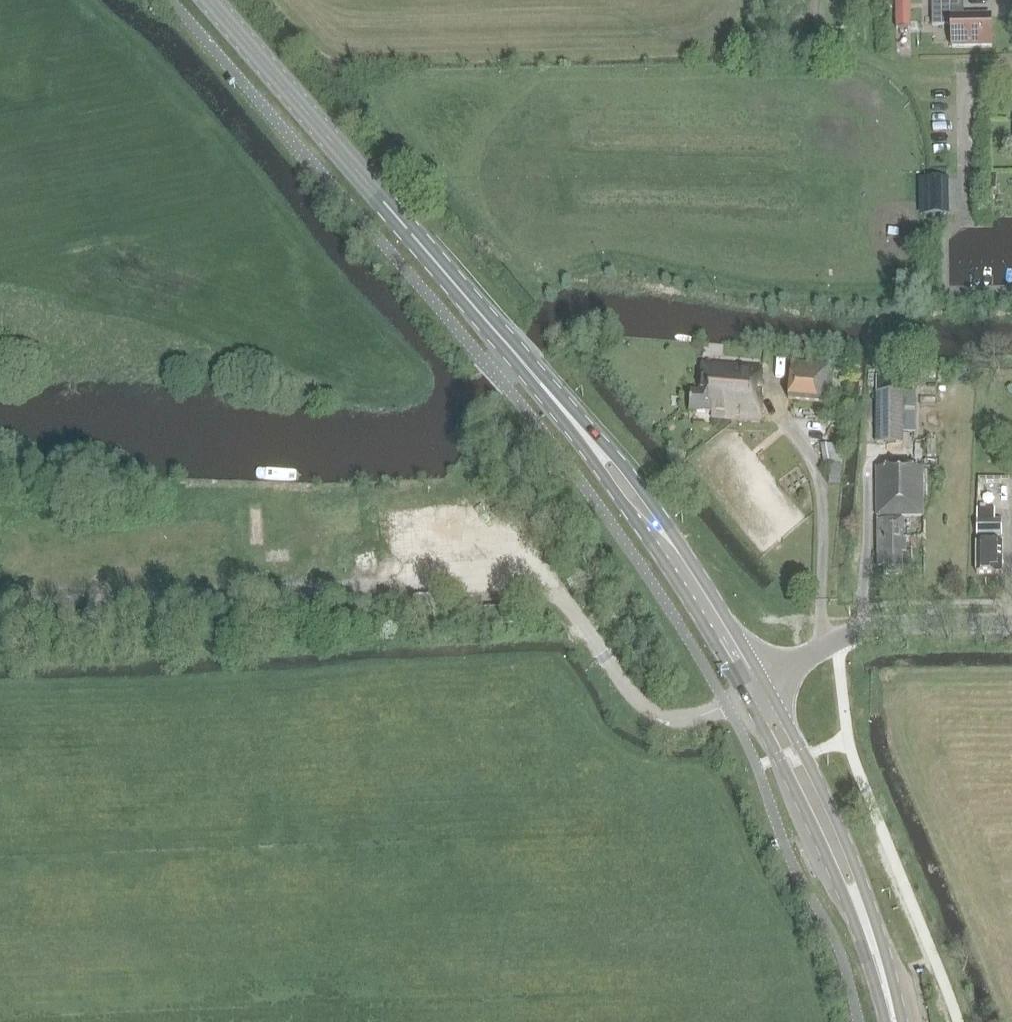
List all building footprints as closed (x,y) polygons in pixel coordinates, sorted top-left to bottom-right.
[(910,0),(895,0),(895,30),(910,29),(910,0)] [(963,2),(931,2),(931,26),(951,25),(951,46),(990,46),(990,15),(963,16),(963,2)] [(947,178),(923,179),(924,215),(948,214),(947,178)] [(829,365),(791,362),(788,400),(826,403),(829,365)] [(761,369),(701,363),(699,392),(691,391),(689,411),(711,413),(710,418),(759,422),(762,384),(760,383),(761,369)] [(876,377),(876,395),(902,396),(902,377),(892,377),(876,377)] [(876,395),(875,445),(901,446),(902,396),(876,395)] [(935,441),(927,441),(927,457),(935,457),(935,441)] [(838,485),(841,446),(821,445),(824,466),(830,466),(828,484),(838,485)] [(875,470),(876,517),(877,568),(883,568),(884,576),(902,576),(901,554),(905,554),(905,541),(903,541),(902,517),(922,517),(921,469),(875,470)] [(387,509),(389,553),(416,552),(414,529),(438,528),(437,507),(387,509)] [(995,509),(976,509),(976,574),(1001,574),(1001,544),(996,544),(996,537),(1001,537),(1001,520),(995,520),(995,509)]
